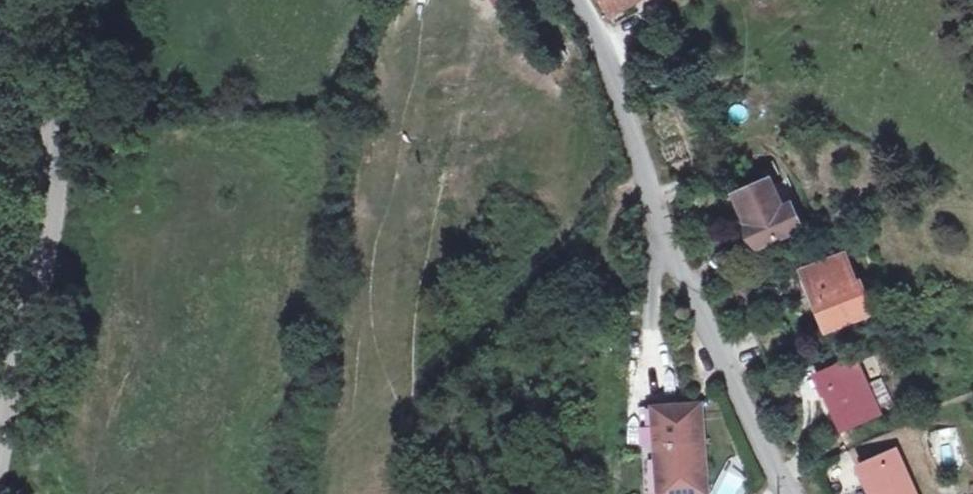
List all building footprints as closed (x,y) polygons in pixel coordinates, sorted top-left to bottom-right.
[(640,0),(601,0),(611,17),(640,0)] [(793,218),(788,206),(782,208),(771,185),(738,201),(757,245),(791,230),(787,221),(793,218)] [(866,295),(861,282),(855,284),(845,261),(827,269),(810,275),(828,321),(864,306),(860,297),(866,295)] [(879,414),(857,363),(841,370),(839,366),(815,377),(824,396),(829,394),(845,430),(879,414)] [(699,443),(696,404),(653,408),(656,448),(663,448),(666,489),(708,486),(705,442),(699,443)] [(696,404),(699,443),(705,442),(702,404),(696,404)] [(708,486),(666,489),(663,448),(656,448),(660,493),(709,493),(708,486)] [(896,451),(861,466),(873,493),(915,493),(896,451)]
